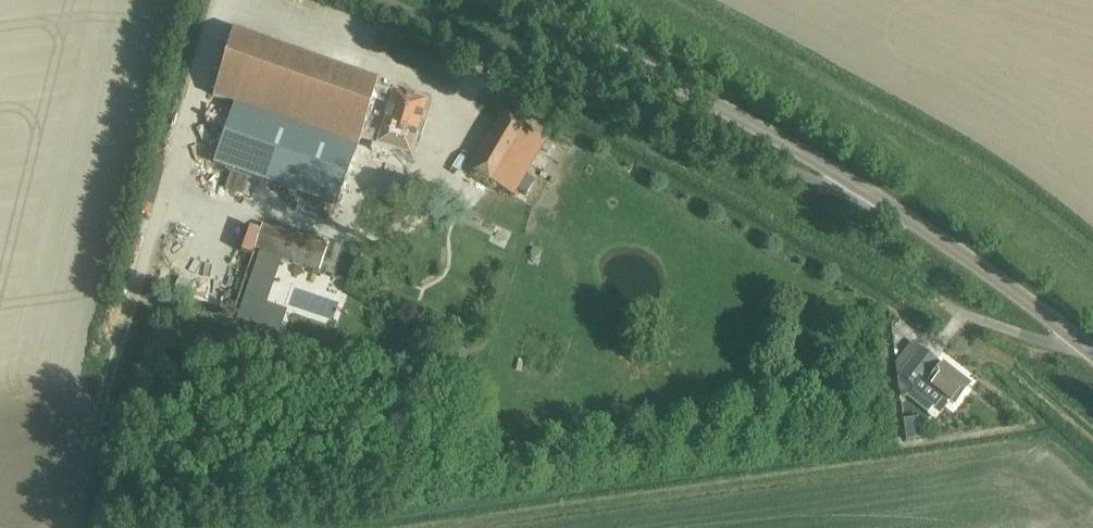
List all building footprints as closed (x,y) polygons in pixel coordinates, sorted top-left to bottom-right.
[(214,162),(336,205),(359,140),(405,156),(423,105),(374,87),(376,81),(235,31),(212,96),(234,104),(214,162)] [(497,121),(468,170),(512,196),(545,139),(542,138),(501,113),(497,121)] [(255,249),(263,252),(318,271),(326,247),(263,226),(255,249)] [(895,364),(896,365),(902,371),(898,377),(897,378),(899,391),(899,392),(904,398),(912,391),(934,408),(941,399),(946,403),(951,401),(955,405),(970,385),(942,363),(941,364),(912,342),(896,362),(895,364)] [(1001,417),(1006,426),(1016,413),(1009,407),(1001,417)] [(915,431),(904,432),(905,443),(916,441),(915,431)]
